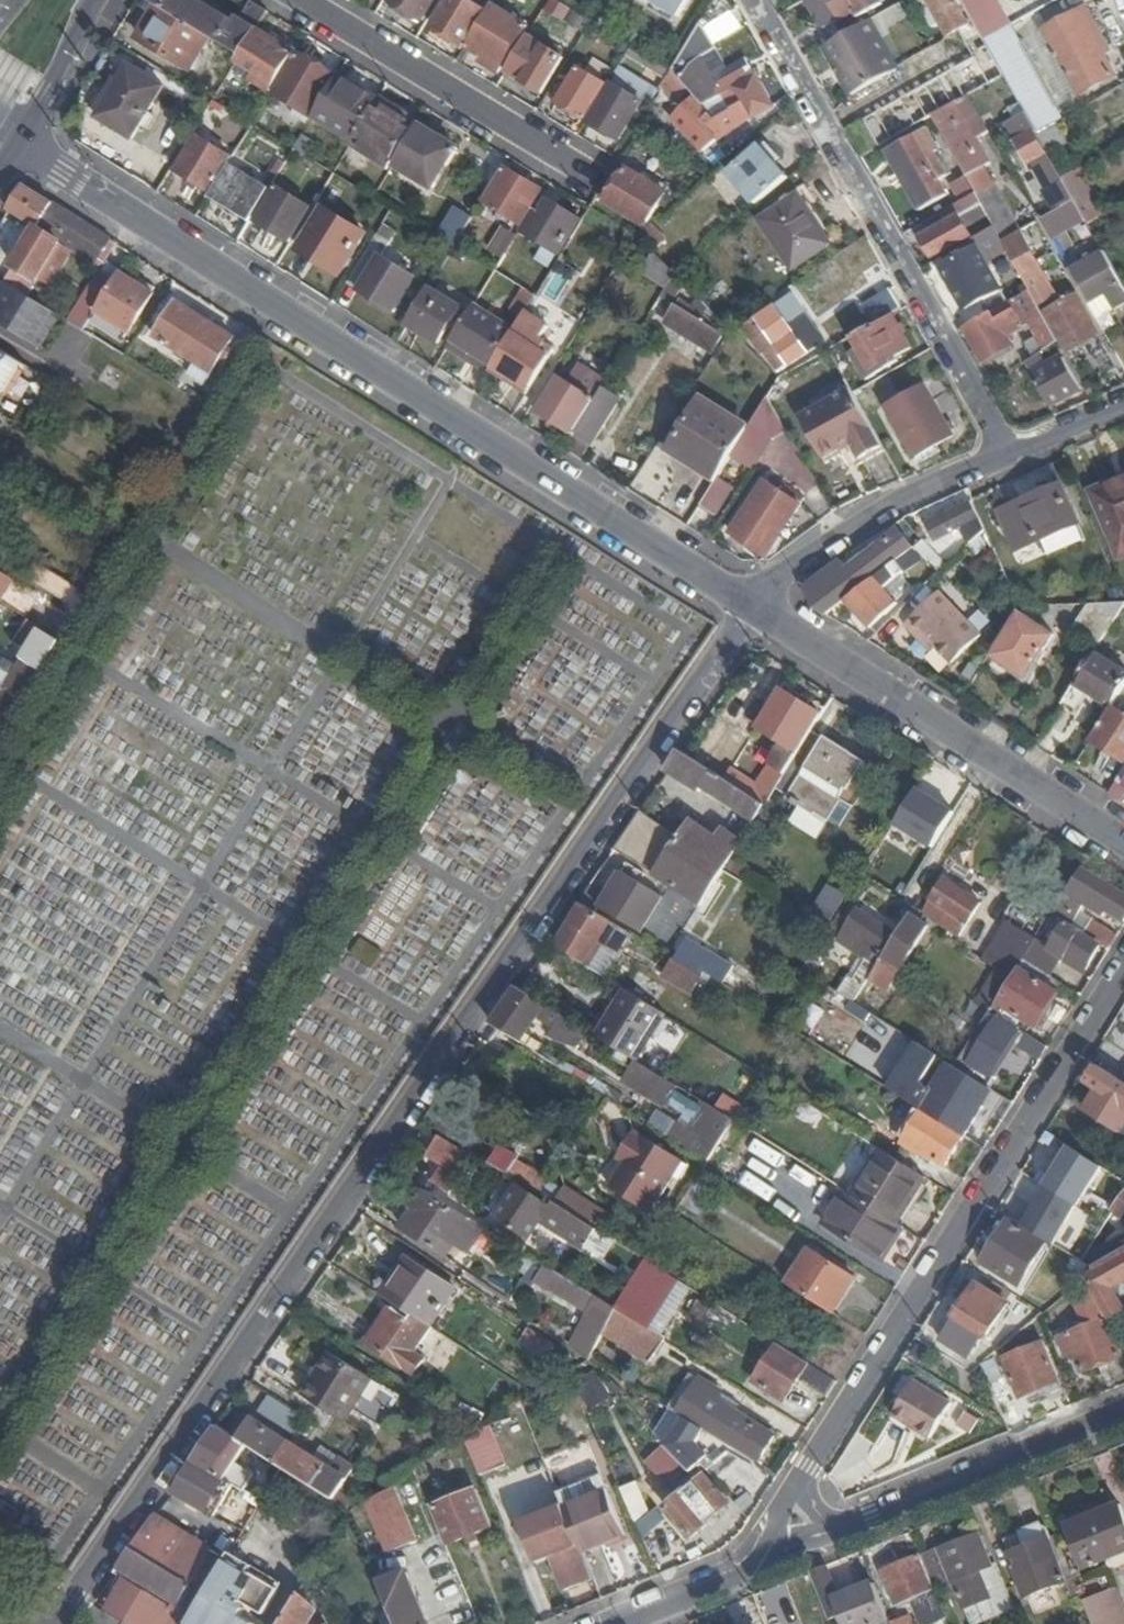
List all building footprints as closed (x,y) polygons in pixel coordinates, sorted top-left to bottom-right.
[(153,12),(203,42),(235,61),(251,35),(263,15),(246,5),(230,32),(195,10),(179,1),(179,0),(136,0),(135,1),(153,12)] [(179,1),(195,10),(201,0),(179,0),(179,1)] [(435,0),(390,0),(387,5),(419,25),(435,0)] [(482,17),(455,0),(452,0),(431,33),(461,51),(482,17)] [(681,14),(690,0),(656,0),(681,14)] [(804,1),(821,32),(856,13),(849,0),(807,0),(804,1)] [(856,13),(859,17),(879,6),(876,0),(849,0),(856,13)] [(969,57),(984,49),(981,44),(971,24),(966,27),(951,0),(923,0),(944,39),(955,33),(969,57)] [(971,24),(981,44),(1003,32),(986,0),(958,0),(971,24)] [(838,40),(818,51),(845,99),(893,73),(875,36),(903,20),(897,8),(864,27),(838,40)] [(1075,98),(1110,78),(1101,60),(1094,45),(1102,42),(1084,9),(1042,33),(1075,98)] [(496,80),(525,33),(491,11),(465,54),(481,64),(478,69),(496,80)] [(158,58),(184,73),(203,42),(153,12),(135,42),(159,57),(158,58)] [(716,24),(709,12),(704,23),(707,29),(716,24)] [(569,15),(562,27),(582,40),(589,27),(569,15)] [(711,122),(713,123),(737,108),(748,122),(770,109),(742,61),(723,73),(699,30),(672,75),(693,102),(711,122)] [(984,49),(986,53),(1000,79),(1001,80),(1020,115),(1032,136),(1050,126),(1010,55),(1014,53),(1003,32),(981,44),(984,49)] [(251,35),(235,61),(231,67),(254,82),(251,87),(269,98),(293,60),(251,35)] [(561,64),(526,41),(505,76),(540,99),(561,64)] [(1102,42),(1094,45),(1101,60),(1109,56),(1102,42)] [(630,52),(625,60),(664,85),(669,77),(670,76),(630,52)] [(986,53),(863,122),(877,149),(927,120),(928,119),(951,106),(961,101),(1000,79),(986,53)] [(294,59),(293,60),(269,98),(309,123),(334,83),(294,59)] [(124,70),(92,121),(128,144),(159,91),(124,70)] [(583,124),(604,90),(575,73),(555,106),(583,124)] [(617,146),(641,108),(646,111),(656,97),(616,74),(607,89),(611,91),(588,127),(617,146)] [(361,118),(371,103),(338,83),(314,122),(351,145),(366,122),(361,118)] [(961,101),(951,106),(961,123),(971,140),(980,134),(961,101)] [(681,113),(684,116),(673,126),(700,156),(707,151),(695,137),(703,129),(711,122),(693,102),(681,113)] [(951,106),(928,119),(960,176),(972,198),(990,229),(992,231),(999,244),(1016,235),(979,170),(986,166),(973,144),(966,147),(953,127),(961,123),(951,106)] [(713,123),(711,122),(703,129),(715,141),(748,122),(737,108),(713,123)] [(391,124),(371,112),(366,122),(351,145),(348,150),(368,163),(372,157),(391,169),(414,130),(395,118),(391,124)] [(1044,193),(1039,195),(1050,217),(1071,207),(1058,184),(1043,156),(1032,136),(1020,115),(1004,124),(1013,141),(1012,142),(1025,166),(1028,165),(1044,193)] [(961,123),(953,127),(966,147),(973,144),(971,140),(961,123)] [(1050,126),(1032,136),(1043,156),(1060,146),(1050,126)] [(703,129),(695,137),(707,151),(717,145),(715,141),(703,129)] [(429,192),(452,153),(417,131),(393,169),(429,192)] [(936,152),(924,131),(889,150),(915,199),(908,203),(913,212),(941,196),(933,183),(943,178),(931,155),(936,152)] [(193,142),(172,176),(207,198),(224,171),(228,164),(193,142)] [(757,150),(726,177),(752,210),(784,184),(757,150)] [(264,196),(224,171),(207,198),(227,210),(225,215),(244,227),(264,196)] [(537,194),(499,171),(480,205),(517,228),(537,194)] [(603,206),(640,229),(660,197),(623,173),(603,206)] [(960,176),(946,185),(957,206),(972,198),(960,176)] [(1058,184),(1071,207),(1077,218),(1083,228),(1096,220),(1071,176),(1058,184)] [(807,193),(803,188),(773,208),(777,214),(796,200),(804,195),(807,193)] [(5,219),(34,237),(70,260),(90,273),(103,253),(126,267),(129,260),(22,192),(5,219)] [(274,193),(253,227),(287,249),(309,215),(274,193)] [(804,195),(796,200),(827,248),(835,243),(804,195)] [(963,230),(967,227),(974,241),(992,231),(990,229),(972,198),(957,206),(942,215),(947,225),(920,240),(930,259),(968,240),(963,230)] [(761,224),(793,271),(827,248),(796,200),(777,214),(761,224)] [(520,238),(553,258),(574,224),(546,207),(537,221),(532,218),(520,238)] [(1071,207),(1050,217),(1038,224),(1044,235),(1068,222),(1077,218),(1071,207)] [(469,222),(452,211),(434,241),(452,252),(469,222)] [(295,254),(336,280),(361,240),(319,214),(295,254)] [(375,240),(344,289),(392,319),(413,283),(380,262),(402,224),(390,217),(375,240)] [(1077,218),(1068,222),(1081,248),(1091,243),(1083,228),(1077,218)] [(634,239),(647,252),(657,242),(644,230),(634,239)] [(1016,235),(999,244),(1023,288),(1041,278),(1016,235)] [(70,260),(34,237),(10,272),(33,286),(34,287),(36,284),(48,292),(70,260)] [(657,242),(647,252),(672,278),(684,268),(657,242)] [(961,311),(993,294),(973,253),(940,271),(961,311)] [(1098,255),(1063,274),(1090,324),(1123,305),(1123,301),(1098,255)] [(531,297),(537,286),(502,264),(495,276),(531,297)] [(554,269),(538,296),(553,304),(569,278),(554,269)] [(33,286),(10,272),(1,286),(3,287),(24,300),(26,297),(33,286)] [(114,288),(97,277),(66,327),(84,338),(95,320),(114,288)] [(1016,299),(1027,294),(1023,288),(1017,277),(1006,283),(1016,299)] [(680,286),(672,278),(658,301),(668,307),(680,286)] [(114,288),(95,320),(125,338),(148,301),(146,300),(149,294),(136,286),(133,292),(117,282),(114,288)] [(1042,285),(1027,294),(1037,311),(1052,303),(1042,285)] [(1,286),(0,288),(0,322),(41,349),(60,319),(26,297),(24,300),(3,287),(1,286)] [(458,308),(429,289),(404,328),(434,346),(458,308)] [(888,294),(861,310),(871,328),(899,313),(888,294)] [(1037,311),(1027,294),(1016,299),(962,329),(979,361),(1007,345),(1003,337),(1026,325),(1033,339),(1022,345),(1029,359),(1037,355),(1056,345),(1040,317),(1037,311)] [(782,329),(802,315),(790,298),(741,333),(759,361),(761,359),(775,379),(802,359),(782,329)] [(1073,298),(1040,317),(1056,345),(1062,356),(1094,336),(1073,298)] [(664,326),(707,353),(722,330),(712,319),(708,324),(677,305),(664,326)] [(201,392),(230,344),(172,308),(151,344),(174,359),(171,364),(182,371),(185,365),(192,370),(185,382),(201,392)] [(538,317),(527,310),(511,337),(521,344),(538,317)] [(511,337),(470,311),(445,352),(486,377),(490,370),(511,337)] [(890,321),(870,332),(868,330),(850,340),(855,349),(847,354),(863,382),(898,363),(896,359),(908,352),(890,321)] [(521,344),(511,337),(490,370),(525,392),(546,359),(521,344)] [(1089,358),(1100,380),(1114,372),(1099,344),(1092,348),(1096,355),(1089,358)] [(1029,359),(1021,364),(1045,408),(1077,391),(1059,359),(1044,368),(1037,355),(1029,359)] [(4,401),(23,372),(5,361),(3,364),(0,361),(0,399),(4,401)] [(553,383),(533,417),(569,441),(590,407),(553,383)] [(924,390),(884,409),(911,461),(950,441),(924,390)] [(615,403),(600,392),(590,407),(569,441),(562,451),(577,460),(583,448),(585,450),(615,403)] [(849,448),(858,463),(880,451),(850,396),(849,394),(797,421),(820,462),(849,448)] [(744,432),(722,467),(738,477),(765,444),(780,435),(761,402),(744,432)] [(698,403),(668,450),(715,479),(722,467),(744,432),(698,403)] [(1090,492),(1119,557),(1123,555),(1123,477),(1090,492)] [(799,507),(762,482),(750,499),(752,500),(728,536),(763,558),(784,526),(786,527),(799,507)] [(1059,487),(1000,512),(1016,550),(1075,525),(1059,487)] [(724,498),(709,489),(694,514),(709,523),(724,498)] [(972,545),(985,532),(969,504),(928,526),(936,541),(954,532),(962,528),(964,532),(972,545)] [(956,536),(964,532),(962,528),(954,532),(956,536)] [(901,530),(890,539),(904,556),(915,547),(901,530)] [(846,601),(872,580),(890,566),(904,556),(890,539),(849,572),(843,564),(808,593),(826,616),(846,601)] [(930,548),(924,540),(915,547),(904,556),(890,566),(899,575),(921,555),(930,548)] [(9,614),(22,593),(0,578),(0,608),(9,614)] [(895,605),(872,580),(846,601),(871,627),(895,605)] [(927,635),(938,646),(955,662),(981,637),(936,595),(905,625),(921,641),(927,635)] [(1099,647),(1123,610),(1123,604),(1092,605),(1075,632),(1099,647)] [(12,628),(18,632),(24,623),(9,614),(0,608),(0,621),(12,628)] [(993,657),(1025,678),(1053,636),(1020,615),(993,657)] [(3,665),(0,670),(0,692),(23,706),(60,646),(24,623),(18,632),(12,628),(5,641),(11,645),(10,648),(26,659),(17,673),(3,665)] [(932,652),(938,646),(927,635),(921,641),(932,652)] [(1060,706),(1075,716),(1090,695),(1110,708),(1111,706),(1123,686),(1123,676),(1093,657),(1060,706)] [(780,690),(755,728),(782,744),(749,796),(764,806),(775,789),(812,732),(822,716),(780,690)] [(10,727),(23,706),(0,692),(0,721),(10,727)] [(1089,741),(1123,763),(1123,714),(1111,706),(1110,708),(1089,741)] [(865,765),(812,732),(775,789),(829,822),(843,801),(852,807),(861,793),(852,787),(865,765)] [(683,753),(668,774),(697,791),(699,787),(754,822),(764,806),(749,796),(722,779),(683,753)] [(1118,800),(1123,792),(1123,771),(1109,794),(1118,800)] [(918,784),(896,823),(935,845),(957,806),(918,784)] [(613,851),(701,906),(723,871),(680,841),(640,814),(613,851)] [(692,824),(680,841),(723,871),(741,842),(736,839),(722,831),(717,839),(692,824)] [(736,839),(741,842),(751,827),(745,824),(736,839)] [(1082,868),(1053,913),(1068,922),(1072,925),(1085,905),(1102,917),(1106,912),(1123,924),(1123,923),(1123,894),(1082,868)] [(619,875),(599,905),(639,932),(659,899),(619,875)] [(960,933),(979,902),(944,881),(925,911),(960,933)] [(823,883),(814,915),(837,922),(847,890),(823,883)] [(626,947),(635,933),(580,900),(554,945),(583,964),(603,934),(626,947)] [(849,976),(837,993),(853,1002),(870,975),(896,934),(859,911),(838,943),(864,960),(852,978),(849,976)] [(909,913),(896,934),(870,975),(888,986),(926,924),(909,913)] [(1010,982),(1023,961),(1037,939),(1007,921),(982,960),(997,970),(976,1002),(992,1011),(1010,982)] [(1051,948),(1037,939),(1023,961),(1034,968),(1050,978),(1062,957),(1084,970),(1100,944),(1086,935),(1072,925),(1068,922),(1051,948)] [(1093,924),(1086,935),(1100,944),(1108,949),(1115,938),(1093,924)] [(642,938),(635,933),(626,947),(603,934),(583,964),(613,982),(628,958),(630,959),(642,938)] [(833,940),(824,934),(802,970),(811,976),(833,940)] [(686,945),(677,959),(684,963),(711,980),(750,1004),(758,992),(686,945)] [(1034,968),(1023,961),(1010,982),(1017,986),(1025,974),(1029,976),(1034,968)] [(711,980),(684,963),(674,980),(701,997),(711,980)] [(990,1013),(1001,1019),(1006,1011),(1033,1028),(1056,993),(1029,976),(1025,974),(1017,986),(1010,982),(992,1011),(990,1013)] [(547,1005),(519,988),(493,1026),(520,1044),(547,1005)] [(666,1015),(624,989),(595,1036),(637,1062),(666,1015)] [(990,1013),(977,1034),(986,1040),(971,1063),(990,1075),(1019,1030),(1001,1019),(990,1013)] [(575,1049),(587,1031),(561,1014),(550,1033),(575,1049)] [(1039,1059),(1047,1047),(1029,1036),(1022,1048),(1039,1059)] [(764,1076),(740,1061),(711,1107),(735,1123),(764,1076)] [(1090,1062),(1079,1078),(1100,1091),(1089,1110),(1123,1132),(1123,1084),(1090,1062)] [(924,1111),(963,1135),(984,1102),(944,1077),(929,1099),(896,1079),(889,1090),(924,1111)] [(696,1098),(663,1078),(651,1096),(685,1116),(696,1098)] [(709,1163),(735,1123),(711,1107),(686,1148),(698,1156),(709,1163)] [(459,1126),(435,1111),(425,1124),(450,1140),(459,1126)] [(944,1165),(963,1135),(924,1111),(902,1144),(919,1155),(921,1152),(944,1165)] [(1045,1132),(1038,1142),(1122,1198),(1114,1211),(1123,1218),(1123,1183),(1045,1132)] [(452,1173),(466,1153),(439,1137),(425,1157),(452,1173)] [(622,1167),(664,1194),(681,1167),(634,1138),(619,1162),(624,1165),(622,1167)] [(560,1184),(548,1176),(555,1163),(532,1148),(513,1175),(550,1199),(560,1184)] [(882,1149),(852,1196),(897,1224),(926,1177),(882,1149)] [(792,1160),(786,1170),(812,1188),(819,1178),(792,1160)] [(631,1187),(624,1199),(650,1216),(664,1194),(622,1167),(616,1177),(631,1187)] [(686,1200),(683,1206),(698,1216),(721,1181),(705,1171),(686,1200)] [(609,1190),(624,1199),(631,1187),(616,1177),(609,1190)] [(571,1238),(582,1222),(522,1185),(509,1206),(525,1216),(516,1232),(532,1242),(545,1222),(571,1238)] [(468,1256),(486,1229),(424,1191),(402,1227),(448,1255),(453,1247),(468,1256)] [(823,1226),(830,1230),(852,1196),(846,1192),(823,1226)] [(897,1224),(852,1196),(830,1230),(879,1259),(901,1226),(897,1224)] [(1009,1224),(986,1262),(1021,1285),(1046,1247),(1009,1224)] [(901,1226),(879,1259),(884,1262),(905,1228),(901,1226)] [(810,1252),(787,1288),(832,1316),(854,1280),(810,1252)] [(1102,1267),(1100,1266),(1095,1269),(1085,1278),(1092,1291),(1108,1321),(1123,1311),(1123,1307),(1116,1292),(1123,1287),(1123,1252),(1102,1267)] [(381,1297),(410,1315),(429,1327),(455,1287),(407,1257),(381,1297)] [(532,1277),(541,1282),(550,1269),(541,1264),(532,1277)] [(576,1347),(590,1353),(603,1333),(617,1311),(550,1269),(541,1282),(540,1285),(590,1315),(576,1347)] [(978,1285),(942,1341),(971,1359),(1007,1304),(978,1285)] [(631,1288),(617,1311),(634,1321),(635,1322),(650,1300),(631,1288)] [(1108,1321),(1092,1291),(1072,1303),(1085,1332),(1068,1338),(1083,1372),(1120,1357),(1105,1323),(1108,1321)] [(429,1327),(410,1315),(408,1317),(389,1306),(366,1343),(414,1374),(423,1360),(414,1354),(431,1328),(429,1327)] [(634,1321),(617,1311),(603,1333),(620,1343),(634,1321)] [(662,1339),(635,1322),(634,1321),(620,1343),(648,1360),(662,1339)] [(547,1361),(557,1347),(528,1328),(519,1343),(547,1361)] [(836,1382),(777,1346),(754,1383),(784,1401),(797,1381),(826,1398),(836,1382)] [(1045,1347),(1006,1363),(1021,1399),(1060,1383),(1045,1347)] [(329,1355),(305,1392),(347,1419),(372,1381),(329,1355)] [(594,1410),(613,1392),(593,1370),(574,1388),(594,1410)] [(719,1406),(726,1394),(701,1380),(688,1399),(678,1415),(732,1447),(758,1463),(773,1439),(768,1437),(755,1428),(736,1417),(719,1406)] [(291,1432),(302,1415),(268,1393),(257,1410),(291,1432)] [(678,1415),(688,1399),(680,1394),(670,1411),(678,1415)] [(743,1405),(726,1394),(719,1406),(736,1417),(743,1405)] [(907,1394),(894,1415),(936,1441),(949,1419),(907,1394)] [(248,1447),(275,1464),(288,1443),(251,1420),(237,1441),(248,1447)] [(505,1466),(488,1424),(480,1429),(465,1439),(480,1477),(505,1466)] [(771,1432),(758,1424),(755,1428),(768,1437),(771,1432)] [(216,1427),(173,1492),(195,1506),(196,1504),(215,1516),(235,1485),(244,1491),(255,1473),(238,1462),(248,1447),(237,1441),(216,1427)] [(275,1464),(282,1468),(333,1501),(347,1480),(303,1453),(288,1443),(275,1464)] [(306,1448),(303,1453),(347,1480),(354,1468),(319,1446),(314,1454),(306,1448)] [(742,1489),(758,1463),(732,1447),(717,1473),(742,1489)] [(693,1538),(708,1525),(707,1522),(728,1504),(705,1477),(666,1509),(693,1538)] [(476,1490),(433,1508),(449,1545),(491,1526),(476,1490)] [(418,1542),(396,1491),(368,1503),(389,1554),(418,1542)] [(605,1493),(563,1511),(582,1554),(624,1537),(605,1493)] [(1068,1527),(1086,1568),(1123,1552),(1123,1521),(1118,1506),(1068,1527)] [(0,1508),(0,1538),(14,1517),(0,1508)] [(132,1549),(191,1586),(212,1551),(153,1515),(132,1549)] [(1022,1549),(1008,1555),(1026,1597),(1062,1582),(1042,1531),(1037,1531),(1017,1539),(1022,1549)] [(924,1556),(937,1588),(951,1583),(969,1623),(975,1623),(1015,1607),(997,1564),(992,1567),(978,1535),(924,1556)] [(562,1592),(587,1581),(575,1553),(564,1557),(555,1536),(541,1541),(562,1592)] [(1005,1548),(1008,1555),(1022,1549),(1017,1539),(1007,1544),(1005,1548)] [(410,1548),(376,1558),(381,1575),(415,1565),(410,1548)] [(191,1586),(132,1549),(117,1572),(127,1578),(109,1607),(107,1612),(127,1623),(169,1623),(191,1586)] [(226,1560),(278,1588),(282,1582),(231,1553),(226,1560)] [(899,1603),(937,1588),(924,1556),(886,1571),(899,1603)] [(188,1623),(255,1623),(242,1616),(245,1611),(247,1608),(240,1604),(242,1600),(263,1611),(278,1588),(226,1560),(188,1623)] [(830,1621),(842,1616),(846,1623),(893,1623),(876,1580),(838,1595),(827,1568),(811,1574),(830,1621)] [(382,1584),(398,1623),(429,1623),(407,1574),(382,1584)] [(281,1623),(309,1623),(321,1605),(309,1580),(281,1623)] [(1115,1591),(1085,1604),(1093,1623),(1123,1623),(1123,1614),(1115,1591)] [(245,1611),(242,1616),(255,1623),(256,1623),(259,1623),(261,1620),(245,1611)]
